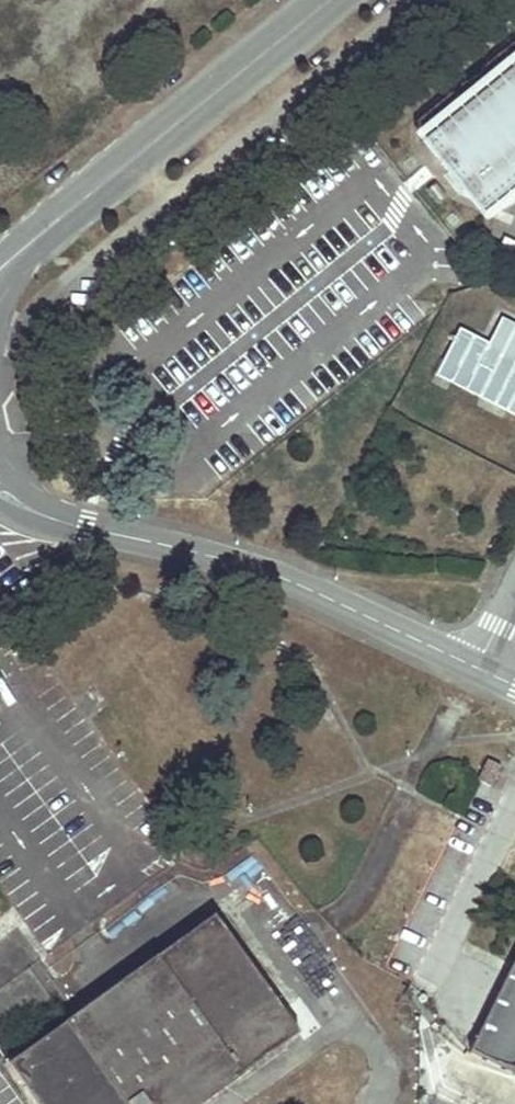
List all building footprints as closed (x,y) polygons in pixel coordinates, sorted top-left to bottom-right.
[(460,110),(475,127),(450,148),(492,201),(514,183),(514,64),(460,110)] [(475,127),(460,110),(422,141),(480,212),(492,201),(450,148),(475,127)] [(436,375),(514,415),(514,323),(503,317),(490,342),(461,327),(436,375)] [(487,759),(477,780),(492,788),(503,767),(487,759)] [(36,1103),(200,1103),(298,1032),(213,915),(7,1064),(36,1103)] [(514,1074),(514,961),(469,1051),(514,1074)]
